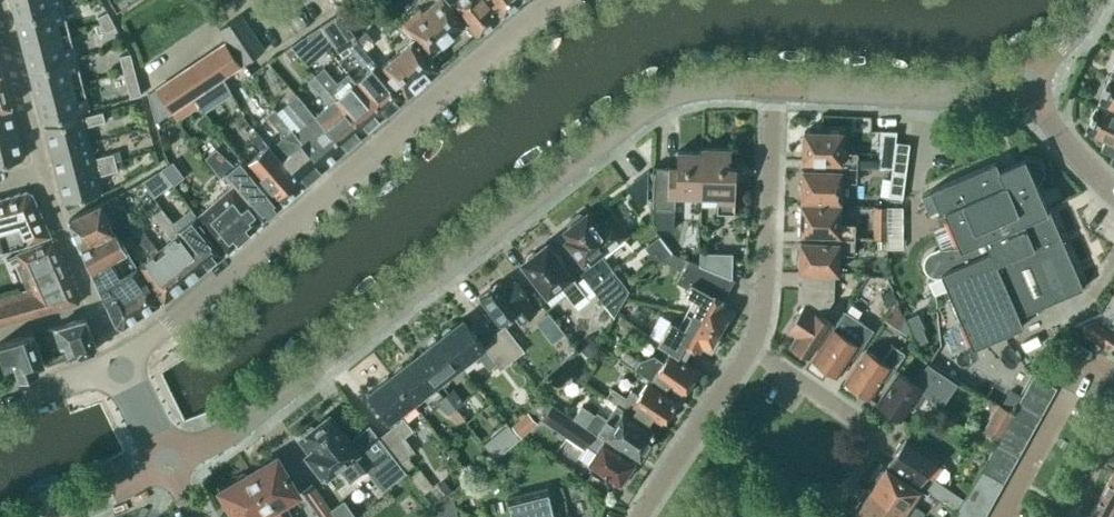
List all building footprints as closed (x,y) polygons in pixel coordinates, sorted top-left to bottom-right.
[(17,17),(65,5),(64,0),(13,0),(17,17)] [(414,39),(430,54),(466,23),(454,7),(448,0),(436,0),(438,2),(421,15),(419,12),(403,25),(414,39)] [(466,23),(478,37),(501,17),(488,0),(462,0),(454,7),(466,23)] [(501,17),(521,0),(488,0),(501,17)] [(65,5),(17,17),(24,43),(71,31),(65,5)] [(108,12),(107,13),(98,17),(106,33),(116,28),(108,12)] [(356,38),(340,14),(321,27),(337,51),(356,38)] [(227,42),(250,26),(242,15),(219,29),(227,42)] [(235,53),(258,38),(250,26),(227,42),(235,53)] [(71,31),(24,43),(30,69),(78,57),(71,31)] [(322,41),(315,31),(292,46),(302,57),(322,41)] [(355,43),(375,66),(404,99),(441,68),(430,54),(414,39),(393,57),(377,38),(373,42),(366,33),(355,43)] [(265,49),(258,38),(235,53),(243,65),(265,49)] [(225,42),(214,50),(230,73),(241,66),(225,42)] [(375,66),(355,43),(350,48),(370,71),(355,83),(384,116),(404,99),(375,66)] [(218,81),(223,78),(230,73),(214,50),(202,57),(218,81)] [(132,54),(131,54),(121,57),(130,98),(141,96),(132,54)] [(78,57),(30,69),(36,94),(84,82),(78,57)] [(195,97),(201,107),(230,88),(223,78),(218,81),(202,57),(183,71),(199,94),(195,97)] [(335,100),(363,134),(384,116),(355,83),(348,74),(337,83),(324,68),(314,76),(335,100)] [(195,97),(199,94),(183,71),(168,81),(184,104),(195,97)] [(12,107),(9,98),(3,73),(0,74),(0,110),(12,107)] [(328,107),(316,117),(315,118),(343,151),(363,134),(314,76),(307,82),(328,107)] [(1109,78),(1099,102),(1113,109),(1113,80),(1109,78)] [(168,81),(149,94),(155,118),(161,114),(163,118),(184,104),(168,81)] [(84,82),(36,94),(43,120),(91,108),(84,82)] [(295,135),(323,168),(343,151),(315,118),(316,117),(297,95),(288,102),(306,123),(295,133),(294,134),(295,135)] [(1109,162),(1113,166),(1113,114),(1096,106),(1085,131),(1107,141),(1102,151),(1112,155),(1109,162)] [(0,110),(0,137),(18,133),(12,107),(0,110)] [(303,185),(323,168),(295,135),(294,134),(295,133),(275,110),(267,116),(284,136),(271,147),(271,148),(303,185)] [(45,127),(51,152),(88,143),(84,127),(105,122),(103,114),(45,127)] [(275,194),(283,202),(303,185),(271,148),(271,147),(255,130),(249,135),(262,150),(249,162),(275,194)] [(892,169),(896,142),(897,131),(881,131),(879,168),(892,169)] [(840,162),(840,167),(857,167),(858,152),(841,152),(842,133),(804,132),(803,161),(840,162)] [(18,133),(0,137),(0,164),(25,158),(18,133)] [(896,142),(892,169),(891,174),(904,176),(906,176),(910,144),(896,142)] [(88,143),(51,152),(58,178),(115,163),(113,155),(92,160),(88,143)] [(704,148),(703,152),(702,196),(718,197),(717,213),(734,214),(736,167),(730,167),(731,149),(704,148)] [(243,158),(235,165),(216,149),(205,158),(221,178),(225,175),(235,185),(264,219),(283,202),(275,194),(249,162),(247,163),(243,158)] [(702,196),(703,152),(677,151),(677,168),(653,167),(652,209),(653,210),(653,222),(658,229),(674,229),(675,195),(702,196)] [(161,171),(172,184),(173,183),(174,185),(185,177),(174,162),(163,170),(161,171)] [(1045,211),(1034,183),(1034,182),(1035,181),(1035,179),(1035,177),(1035,175),(1034,174),(1034,172),(1033,170),(1032,168),(1031,167),(1030,166),(1028,164),(1025,163),(1001,173),(996,162),(930,190),(940,213),(944,211),(958,242),(932,253),(930,254),(928,256),(927,257),(926,259),(926,262),(926,265),(926,266),(926,268),(927,270),(929,271),(930,272),(932,274),(934,274),(936,275),(938,275),(940,274),(941,274),(973,347),(1023,326),(1019,316),(1083,288),(1049,209),(1045,211)] [(115,163),(58,178),(64,203),(100,193),(96,176),(117,171),(115,163)] [(857,167),(840,167),(840,171),(803,170),(802,199),(840,201),(840,181),(857,182),(857,167)] [(646,202),(647,170),(625,187),(640,207),(646,202)] [(154,198),(172,184),(161,171),(142,182),(154,198)] [(904,176),(891,174),(889,197),(902,199),(904,176)] [(201,219),(226,252),(264,219),(235,185),(199,216),(201,219)] [(27,192),(0,199),(0,245),(2,254),(25,247),(50,236),(32,195),(27,192)] [(81,247),(115,233),(101,204),(69,219),(81,247)] [(838,239),(854,239),(855,224),(838,223),(839,205),(802,204),(801,233),(838,235),(838,239)] [(887,249),(902,249),(902,207),(887,207),(887,249)] [(226,252),(201,219),(199,216),(193,208),(175,222),(178,226),(180,224),(184,227),(179,232),(206,268),(226,252)] [(153,216),(166,230),(175,242),(160,253),(184,285),(206,268),(179,232),(184,227),(180,224),(178,226),(175,222),(173,223),(162,209),(153,216)] [(125,228),(128,227),(136,223),(131,217),(128,212),(118,219),(125,228)] [(136,223),(148,237),(152,234),(135,213),(131,217),(136,223)] [(585,278),(596,293),(613,316),(629,290),(601,254),(625,235),(612,218),(598,229),(587,214),(566,229),(571,236),(566,239),(592,273),(585,278)] [(136,223),(128,227),(137,239),(151,257),(139,265),(163,303),(184,285),(160,253),(158,252),(148,237),(136,223)] [(886,224),(874,223),(873,239),(886,239),(886,224)] [(163,303),(139,265),(137,266),(116,232),(115,233),(81,247),(116,325),(117,326),(118,327),(120,327),(121,327),(123,327),(163,303)] [(865,253),(866,240),(854,239),(838,239),(837,243),(801,241),(799,271),(801,271),(834,272),(837,273),(838,253),(854,254),(854,253),(865,253)] [(78,303),(62,265),(52,241),(29,250),(17,255),(32,289),(34,288),(36,294),(48,290),(55,310),(78,303)] [(596,293),(585,278),(576,285),(546,245),(523,263),(546,293),(558,285),(572,303),(584,295),(588,300),(596,293)] [(730,277),(729,278),(731,278),(732,254),(699,253),(698,264),(730,277)] [(718,298),(729,278),(730,277),(698,264),(698,265),(689,261),(673,254),(668,259),(686,266),(676,282),(689,289),(686,294),(693,298),(685,312),(719,331),(729,312),(718,305),(721,300),(718,298)] [(834,272),(801,271),(800,303),(804,306),(788,330),(796,336),(790,345),(809,358),(831,324),(821,317),(833,300),(834,272)] [(521,324),(536,312),(526,299),(528,297),(515,280),(505,288),(500,281),(480,297),(501,324),(513,314),(521,324)] [(34,288),(32,289),(19,293),(20,298),(30,296),(35,315),(55,310),(48,290),(36,294),(34,288)] [(897,302),(891,289),(881,294),(886,307),(897,302)] [(14,321),(35,315),(30,296),(20,298),(19,293),(0,298),(0,325),(14,321)] [(1102,311),(1073,327),(1109,352),(1113,345),(1113,330),(1107,326),(1113,315),(1113,293),(1102,311)] [(885,320),(896,328),(904,317),(897,302),(885,320)] [(669,350),(685,360),(694,345),(696,346),(698,343),(708,349),(719,331),(685,312),(678,325),(669,320),(657,341),(669,350)] [(812,360),(836,376),(850,356),(853,358),(871,331),(843,312),(812,360)] [(96,346),(85,318),(45,330),(54,356),(66,351),(68,357),(77,354),(80,356),(94,351),(96,346)] [(440,337),(462,364),(473,355),(478,361),(481,359),(489,369),(496,363),(500,368),(513,358),(497,337),(484,347),(463,319),(440,337)] [(497,337),(513,358),(523,350),(505,327),(496,334),(497,337)] [(34,333),(0,343),(0,353),(5,369),(15,367),(19,378),(35,372),(38,367),(45,364),(34,333)] [(440,382),(462,364),(440,337),(418,354),(440,382)] [(596,350),(589,342),(577,349),(587,361),(596,350)] [(885,381),(904,353),(892,345),(881,360),(865,349),(844,381),(869,398),(882,378),(885,381)] [(696,367),(685,360),(669,350),(663,361),(654,356),(640,361),(625,351),(620,359),(653,381),(655,378),(668,387),(672,381),(684,389),(696,371),(694,370),(696,367)] [(391,375),(412,403),(434,386),(413,358),(391,375)] [(898,371),(877,403),(901,420),(912,404),(918,408),(926,395),(940,404),(948,392),(955,381),(929,364),(916,383),(898,371)] [(594,372),(583,365),(576,375),(587,382),(594,372)] [(399,414),(412,403),(391,375),(368,393),(394,427),(380,437),(396,458),(406,471),(414,465),(408,458),(415,453),(410,447),(403,438),(412,431),(399,414)] [(1026,389),(1049,402),(1057,388),(1033,375),(1026,389)] [(613,389),(607,398),(617,405),(623,408),(632,414),(635,410),(649,419),(652,414),(662,421),(675,402),(646,382),(638,395),(630,390),(626,397),(613,389)] [(458,410),(458,409),(466,403),(454,388),(446,395),(458,410)] [(1018,403),(1041,415),(1049,402),(1026,389),(1018,403)] [(466,419),(458,409),(458,410),(446,395),(437,400),(457,425),(466,419)] [(543,399),(531,411),(543,419),(553,405),(543,399)] [(1018,403),(1013,413),(1011,416),(1034,429),(1041,415),(1018,403)] [(1003,430),(1026,442),(1034,429),(1011,416),(1013,413),(999,404),(982,435),(997,441),(1003,430)] [(635,462),(599,438),(600,437),(597,434),(596,435),(573,420),(573,419),(553,405),(543,419),(542,421),(585,450),(580,457),(588,463),(587,464),(619,486),(635,462)] [(623,408),(617,405),(623,409),(617,405),(607,419),(596,412),(595,414),(583,406),(573,419),(573,420),(596,435),(597,434),(599,431),(620,445),(626,446),(640,455),(653,435),(652,434),(655,431),(632,415),(632,414),(623,408)] [(381,491),(405,472),(368,424),(348,440),(330,416),(300,439),(311,453),(307,456),(324,477),(337,467),(349,482),(365,470),(381,491)] [(1003,430),(997,441),(996,443),(1019,456),(1026,442),(1003,430)] [(483,444),(495,458),(508,448),(496,434),(483,444)] [(936,461),(908,441),(905,439),(889,463),(929,491),(928,493),(955,512),(963,500),(927,475),(936,461)] [(988,457),(1011,470),(1019,456),(996,443),(988,457)] [(250,473),(272,510),(276,516),(292,516),(284,503),(299,494),(277,457),(250,473)] [(981,471),(1004,483),(1011,470),(988,457),(981,471)] [(909,516),(923,516),(925,515),(908,503),(918,489),(886,467),(870,491),(909,516)] [(420,469),(410,477),(424,496),(434,488),(420,469)] [(973,485),(996,497),(1004,483),(981,471),(973,485)] [(250,473),(220,491),(236,516),(260,516),(272,510),(250,473)] [(1089,516),(1113,516),(1113,474),(1112,474),(1089,516)] [(444,481),(432,490),(439,498),(450,489),(444,481)] [(331,510),(312,484),(302,490),(318,513),(321,516),(336,516),(331,510)] [(965,498),(988,511),(996,497),(973,485),(965,498)] [(560,513),(554,514),(548,488),(507,498),(512,516),(561,516),(560,513)] [(870,491),(854,514),(858,516),(909,516),(870,491)] [(454,498),(431,516),(452,516),(458,516),(454,498)] [(967,516),(985,516),(988,511),(965,498),(958,512),(967,516)] [(345,501),(331,510),(336,516),(356,516),(345,501)]
